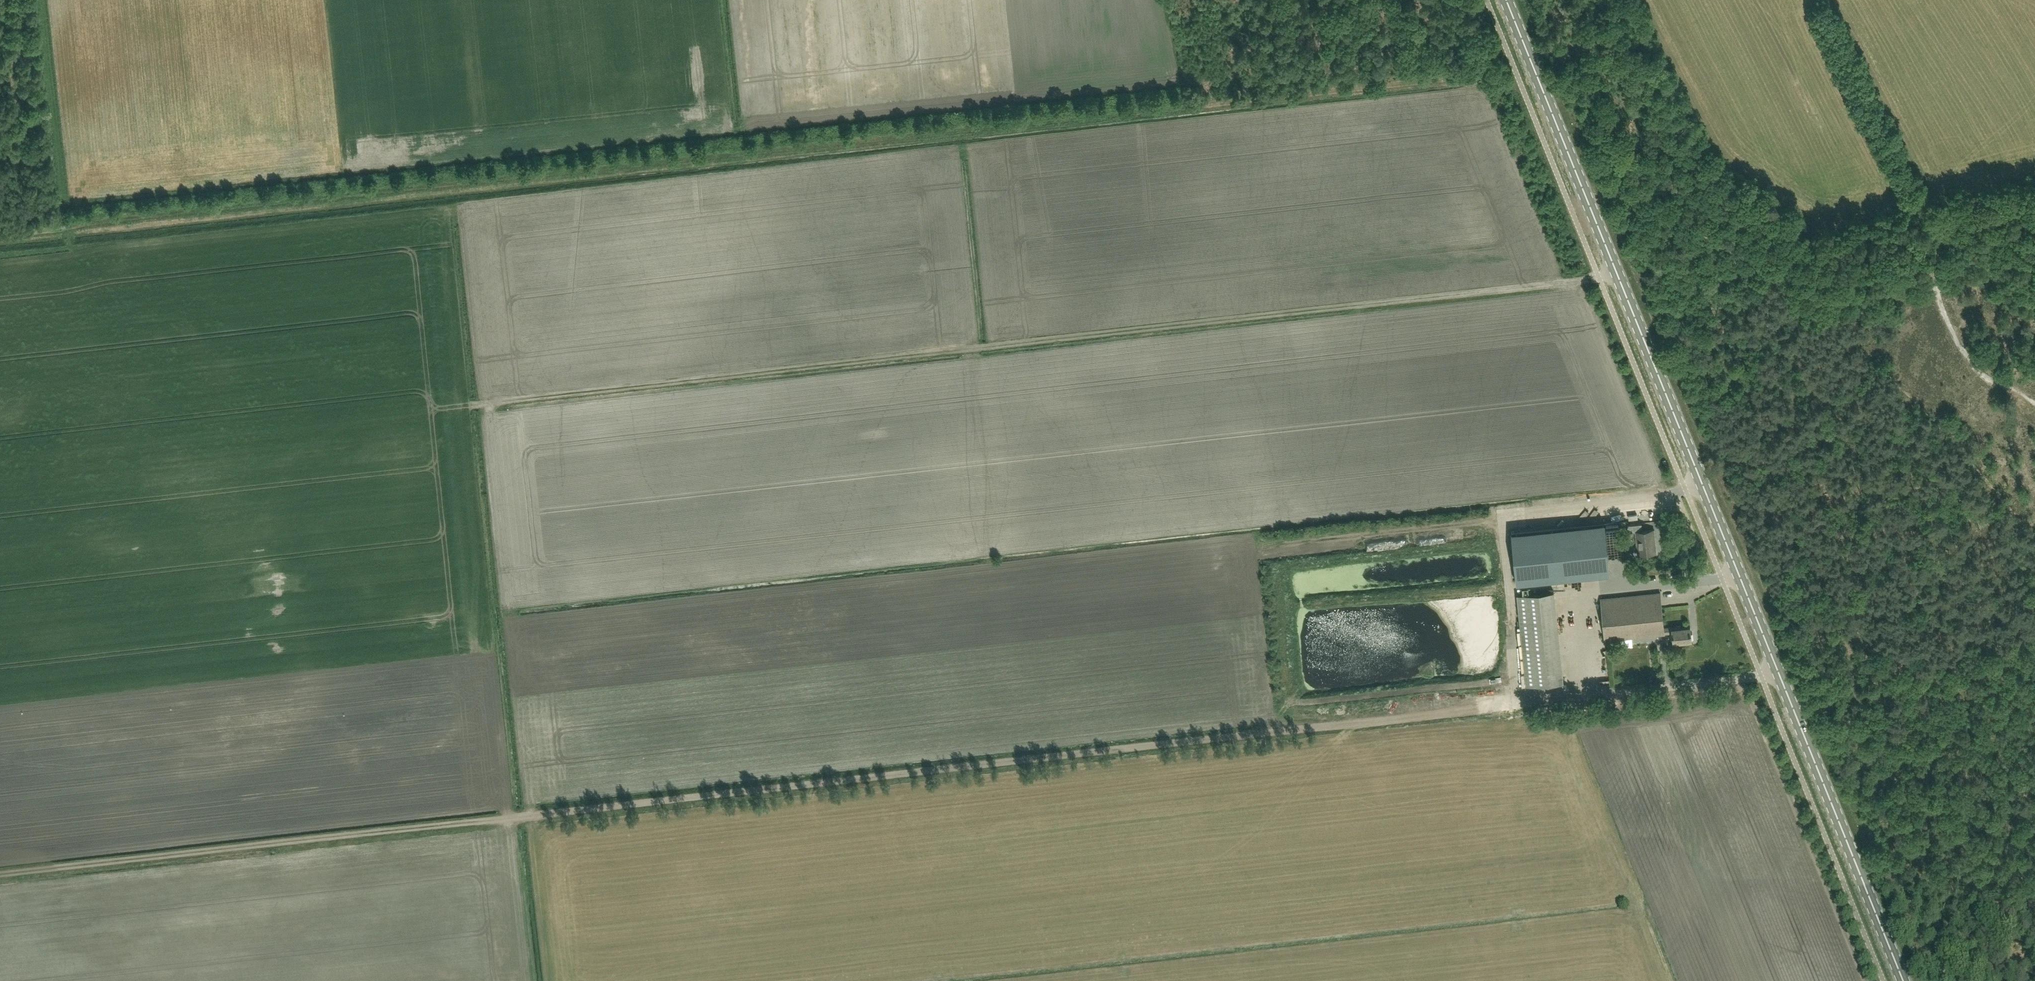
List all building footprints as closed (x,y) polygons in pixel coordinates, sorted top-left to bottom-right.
[(1519,583),(1610,574),(1605,524),(1514,533),(1519,583)] [(1638,555),(1657,553),(1654,530),(1643,531),(1642,524),(1628,525),(1629,532),(1637,532),(1639,554),(1638,554),(1638,555)] [(1555,592),(1523,594),(1531,683),(1550,682),(1542,600),(1556,598),(1555,592)] [(1674,642),(1692,640),(1691,627),(1673,628),(1672,626),(1664,627),(1661,593),(1601,599),(1605,640),(1665,634),(1665,633),(1673,632),(1674,642)]
